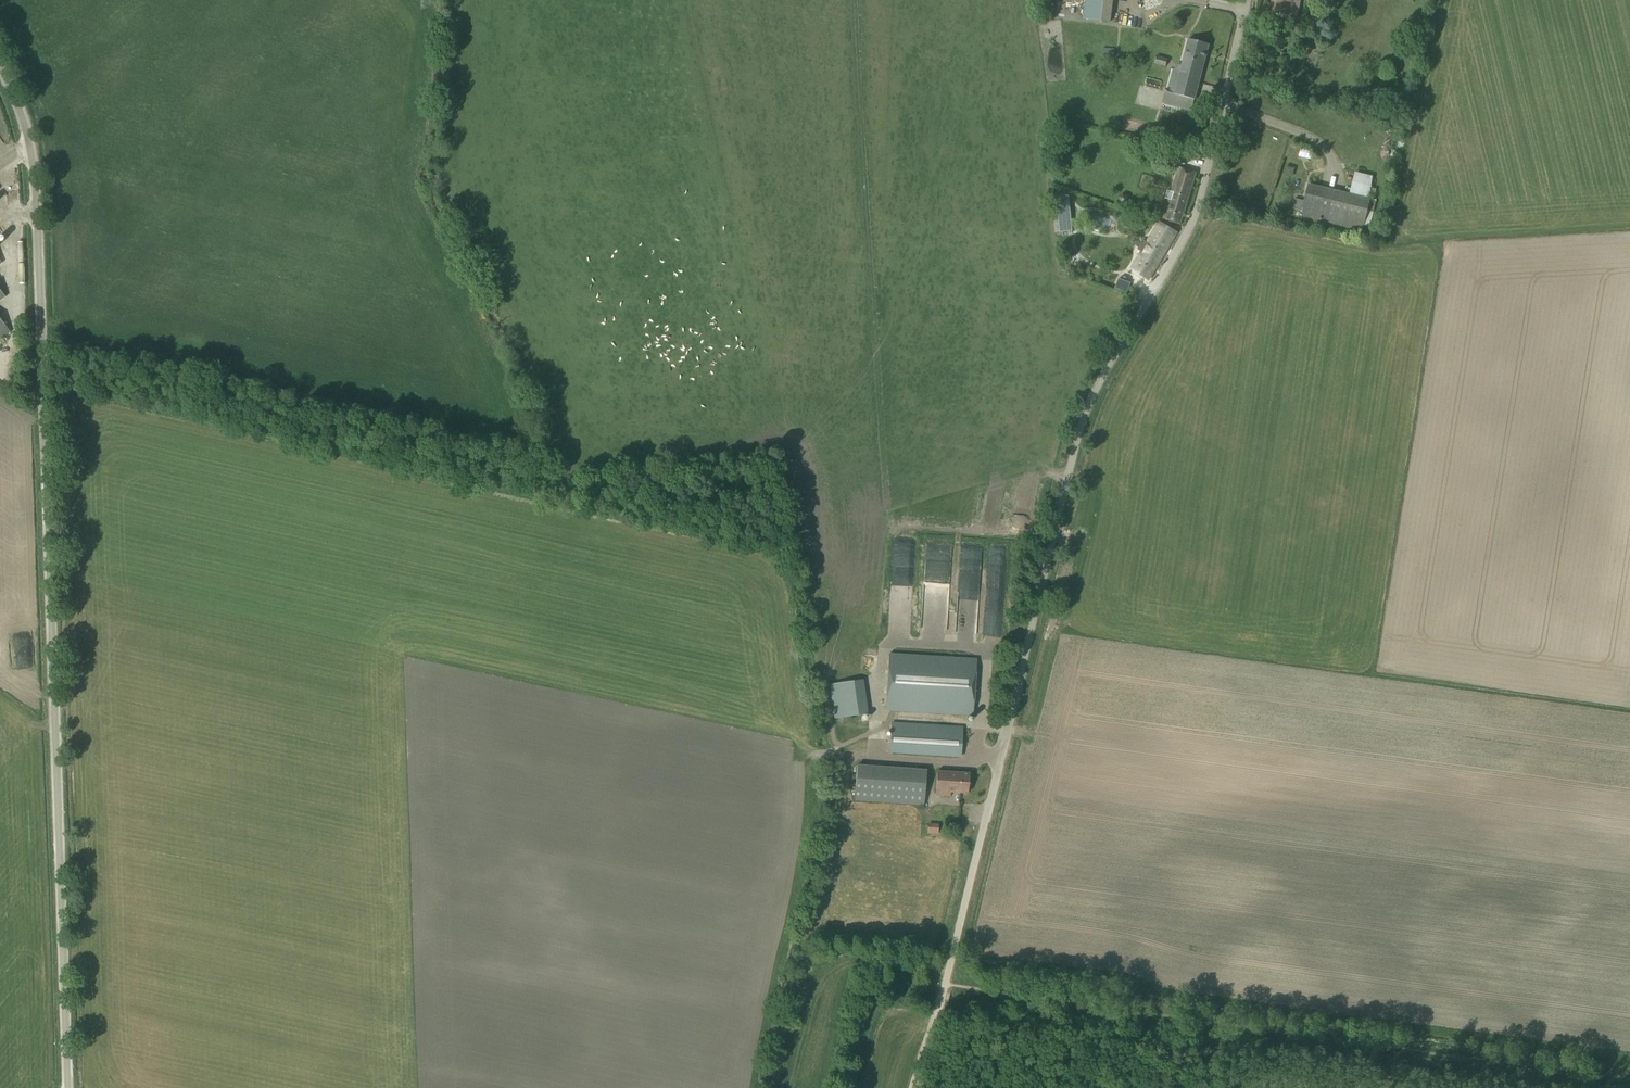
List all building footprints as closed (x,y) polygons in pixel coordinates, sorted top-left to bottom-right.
[(1086,19),(1115,21),(1116,0),(1087,0),(1086,19)] [(1282,15),(1290,16),(1291,10),(1298,11),(1300,0),(1274,0),(1272,13),(1282,15)] [(1044,15),(1052,15),(1053,6),(1045,5),(1044,15)] [(1165,88),(1162,103),(1181,108),(1192,110),(1209,44),(1198,41),(1188,39),(1184,54),(1181,66),(1176,65),(1175,69),(1173,69),(1168,88),(1165,88)] [(1102,56),(1113,57),(1114,49),(1102,49),(1102,56)] [(1154,64),(1165,66),(1168,57),(1156,54),(1154,64)] [(1149,124),(1147,132),(1158,135),(1160,127),(1149,124)] [(1303,146),(1300,155),(1310,158),(1313,150),(1303,146)] [(1184,157),(1190,158),(1192,149),(1186,148),(1184,157)] [(1167,190),(1164,198),(1168,199),(1162,219),(1180,225),(1196,172),(1178,167),(1171,191),(1167,190)] [(1302,211),(1301,215),(1362,231),(1370,200),(1308,184),(1304,201),(1294,198),(1291,208),(1302,211)] [(1069,195),(1056,196),(1060,232),(1072,231),(1069,195)] [(1134,263),(1130,270),(1148,280),(1177,232),(1159,221),(1140,253),(1137,252),(1131,262),(1134,263)] [(10,331),(0,318),(0,339),(10,331)] [(1013,530),(1026,531),(1029,493),(1016,492),(1013,530)] [(981,546),(961,545),(960,586),(979,587),(981,546)] [(990,566),(995,566),(995,564),(1003,564),(1003,548),(990,547),(990,566)] [(890,596),(888,604),(909,607),(911,600),(890,596)] [(885,709),(973,715),(976,660),(888,654),(885,709)] [(862,680),(844,682),(849,716),(867,714),(862,680)] [(844,682),(830,684),(835,718),(849,716),(844,682)] [(889,752),(950,756),(961,756),(962,728),(891,723),(889,752)] [(857,765),(854,800),(864,801),(866,765),(857,765)] [(909,768),(906,804),(924,805),(926,769),(909,768)] [(935,795),(950,796),(950,792),(968,793),(970,773),(937,770),(935,795)] [(928,832),(939,833),(940,823),(929,823),(928,832)]
